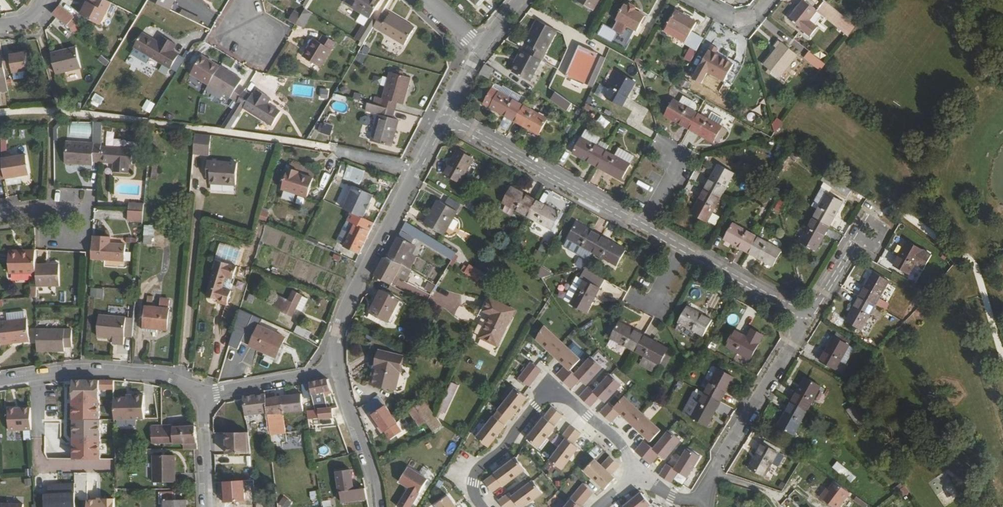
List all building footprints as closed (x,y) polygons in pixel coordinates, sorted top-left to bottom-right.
[(110,6),(97,0),(89,0),(83,11),(78,19),(97,29),(110,6)] [(80,9),(83,11),(89,0),(85,0),(80,9)] [(171,10),(176,0),(149,0),(171,10)] [(369,19),(378,4),(372,0),(346,0),(343,4),(369,19)] [(576,2),(593,11),(599,0),(578,0),(576,2)] [(818,9),(849,34),(855,27),(824,1),(818,9)] [(810,37),(825,18),(816,12),(804,2),(788,20),(810,37)] [(617,22),(626,27),(636,32),(644,18),(634,12),(636,9),(630,6),(628,9),(623,7),(615,20),(617,22)] [(183,9),(180,15),(198,24),(201,18),(183,9)] [(825,18),(847,37),(849,34),(818,9),(816,12),(825,18)] [(71,22),(56,10),(50,18),(54,21),(68,32),(72,27),(69,24),(71,22)] [(672,38),(684,44),(691,33),(696,24),(675,12),(667,25),(676,31),(672,38)] [(287,22),(295,26),(300,17),(293,13),(287,22)] [(386,19),(380,16),(375,23),(373,28),(403,46),(413,29),(389,15),(386,19)] [(355,41),(362,45),(373,28),(375,23),(369,19),(355,41)] [(765,20),(762,26),(771,30),(774,24),(765,20)] [(533,30),(531,28),(523,42),(526,45),(522,52),(537,60),(555,30),(538,21),(533,30)] [(622,34),(626,27),(617,22),(612,31),(619,35),(622,34)] [(663,32),(672,38),(676,31),(667,25),(667,26),(663,32)] [(690,48),(696,51),(703,40),(691,33),(684,44),(690,48)] [(170,70),(178,57),(171,53),(175,47),(161,38),(157,44),(141,35),(132,49),(170,70)] [(312,40),(302,58),(320,68),(334,44),(322,37),(318,44),(312,40)] [(777,49),(764,66),(779,78),(797,56),(782,43),(780,45),(778,43),(774,47),(777,49)] [(582,85),(583,83),(596,55),(597,54),(578,46),(564,77),(582,85)] [(734,61),(725,57),(724,60),(715,55),(716,52),(718,49),(711,46),(693,80),(701,85),(707,73),(724,82),(734,65),(732,64),(734,61)] [(684,59),(690,62),(696,51),(690,48),(684,59)] [(522,52),(518,49),(514,56),(517,58),(514,62),(508,73),(524,83),(537,60),(522,52)] [(74,51),(48,57),(53,78),(79,72),(74,51)] [(358,52),(354,64),(362,67),(366,55),(358,52)] [(804,58),(820,71),(825,65),(809,53),(804,58)] [(596,55),(583,83),(590,86),(602,58),(596,55)] [(0,57),(0,62),(2,72),(8,71),(9,77),(26,74),(24,57),(7,59),(7,56),(0,57)] [(176,74),(184,61),(178,57),(170,70),(176,74)] [(104,68),(107,64),(100,58),(96,62),(104,68)] [(207,87),(219,69),(201,58),(190,76),(207,87)] [(494,70),(484,65),(478,74),(488,80),(494,70)] [(825,65),(820,71),(823,73),(828,68),(825,65)] [(243,93),(244,91),(237,87),(241,82),(219,68),(219,69),(207,87),(203,93),(219,102),(223,95),(236,103),(243,93)] [(380,108),(393,112),(396,105),(402,106),(410,79),(389,74),(380,108)] [(634,83),(619,74),(605,98),(621,107),(634,83)] [(562,109),(568,101),(551,89),(546,97),(562,109)] [(513,122),(522,106),(492,90),(483,104),(489,107),(489,108),(513,122)] [(249,98),(243,93),(236,103),(228,116),(234,120),(242,109),(270,127),(279,113),(266,105),(270,100),(256,91),(253,97),(251,95),(249,98)] [(347,104),(349,98),(334,94),(333,99),(347,104)] [(720,127),(696,114),(672,100),(663,116),(688,130),(712,143),(720,127)] [(391,120),(393,112),(380,108),(367,105),(365,112),(378,116),(371,143),(390,148),(398,122),(391,120)] [(546,119),(522,106),(513,122),(537,135),(546,119)] [(772,126),(774,134),(781,124),(777,120),(772,126)] [(321,123),(318,133),(331,136),(333,127),(321,123)] [(100,146),(101,126),(94,125),(93,145),(93,146),(100,146)] [(90,140),(90,128),(68,126),(67,139),(90,140)] [(580,138),(596,146),(599,140),(598,136),(587,130),(584,131),(580,138)] [(208,137),(192,135),(191,155),(207,157),(208,137)] [(595,167),(604,151),(596,146),(580,138),(572,154),(595,167)] [(91,165),(98,165),(99,150),(100,146),(93,146),(93,145),(65,143),(64,166),(91,167),(91,165)] [(618,148),(613,156),(629,164),(633,156),(618,148)] [(99,150),(98,165),(112,166),(111,174),(127,175),(127,167),(131,167),(132,152),(99,150)] [(459,183),(472,160),(457,151),(443,174),(459,183)] [(613,156),(604,151),(595,167),(620,180),(629,164),(613,156)] [(26,158),(1,162),(1,163),(4,181),(19,179),(29,178),(26,158)] [(152,162),(150,178),(157,178),(159,163),(152,162)] [(209,172),(209,179),(209,185),(235,187),(236,165),(206,163),(206,172),(209,172)] [(717,164),(704,189),(719,198),(733,174),(717,164)] [(359,185),(363,172),(348,166),(347,168),(340,166),(337,176),(344,178),(343,180),(359,185)] [(288,169),(281,189),(306,198),(312,180),(297,174),(298,172),(288,169)] [(850,189),(826,174),(822,181),(829,185),(846,195),(850,189)] [(4,181),(5,188),(20,185),(19,179),(4,181)] [(829,185),(822,181),(818,189),(825,193),(829,185)] [(342,211),(362,220),(365,212),(364,211),(367,205),(368,206),(372,198),(353,188),(342,211)] [(502,203),(526,216),(534,200),(511,188),(502,203)] [(719,198),(704,189),(690,214),(706,222),(719,198)] [(825,193),(818,189),(810,203),(817,207),(825,193)] [(861,205),(865,198),(852,191),(848,198),(861,205)] [(817,207),(812,217),(828,226),(841,202),(825,193),(817,207)] [(534,200),(526,216),(550,229),(559,214),(534,200)] [(456,212),(438,201),(424,224),(442,235),(456,212)] [(774,210),(782,214),(786,204),(778,201),(774,210)] [(127,224),(141,225),(142,214),(127,214),(127,224)] [(828,226),(812,217),(799,242),(815,251),(828,226)] [(358,256),(372,227),(356,220),(355,221),(351,218),(345,229),(350,232),(342,248),(358,256)] [(405,222),(401,230),(451,259),(455,253),(405,222)] [(582,247),(591,253),(600,237),(576,223),(565,244),(580,252),(582,247)] [(723,239),(747,252),(756,237),(732,223),(723,239)] [(153,245),(154,226),(143,225),(142,245),(153,245)] [(400,232),(387,257),(407,269),(413,257),(406,253),(411,244),(410,244),(413,239),(400,232)] [(600,237),(591,253),(615,266),(624,250),(600,237)] [(756,237),(747,252),(772,266),(780,251),(756,237)] [(90,245),(89,262),(123,264),(124,247),(107,246),(108,238),(92,238),(92,245),(90,245)] [(931,255),(906,242),(892,266),(908,274),(914,264),(923,269),(931,255)] [(261,247),(257,263),(281,269),(285,253),(261,247)] [(34,272),(34,266),(34,252),(34,250),(8,251),(8,272),(34,272)] [(382,259),(373,276),(391,285),(395,276),(404,280),(409,270),(407,269),(387,257),(382,259)] [(231,293),(228,292),(221,290),(225,278),(232,281),(236,268),(217,262),(205,299),(217,302),(216,305),(226,308),(231,293)] [(470,265),(464,275),(478,283),(484,272),(470,265)] [(34,272),(35,287),(58,287),(58,266),(34,266),(34,272)] [(545,280),(550,272),(542,267),(537,274),(545,280)] [(603,280),(584,269),(579,278),(576,276),(563,300),(585,313),(603,280)] [(416,286),(422,277),(413,272),(408,280),(416,286)] [(872,272),(858,296),(874,305),(888,281),(872,272)] [(221,290),(228,292),(232,281),(225,278),(221,290)] [(92,299),(103,300),(104,289),(92,288),(92,299)] [(381,291),(370,312),(381,319),(387,322),(388,320),(395,324),(405,304),(381,291)] [(292,318),(295,311),(301,298),(293,294),(289,302),(280,298),(274,310),(292,318)] [(249,296),(245,304),(250,306),(254,299),(249,296)] [(874,305),(858,296),(845,320),(860,329),(874,305)] [(301,298),(295,311),(302,314),(308,301),(301,298)] [(513,311),(489,298),(483,309),(492,314),(480,337),(497,345),(513,311)] [(878,308),(885,310),(888,301),(880,299),(878,308)] [(145,309),(142,329),(165,331),(169,302),(159,301),(158,309),(145,309)] [(711,320),(686,307),(677,322),(702,336),(711,320)] [(381,319),(370,312),(367,317),(379,323),(381,319)] [(7,345),(27,343),(27,341),(26,321),(23,321),(23,313),(5,314),(5,322),(0,322),(0,345),(7,345)] [(123,340),(131,341),(132,322),(97,318),(96,340),(111,341),(111,347),(123,348),(123,340)] [(609,338),(634,351),(643,335),(618,322),(609,338)] [(544,326),(536,339),(552,353),(562,343),(544,326)] [(744,335),(758,343),(763,334),(748,326),(744,335)] [(296,327),(292,333),(307,340),(310,334),(296,327)] [(284,339),(258,328),(249,348),(263,354),(262,358),(277,365),(286,347),(282,345),(284,339)] [(36,339),(36,353),(63,353),(63,348),(70,347),(70,330),(36,331),(36,339)] [(749,359),(758,343),(744,335),(733,330),(725,346),(749,359)] [(835,333),(832,336),(848,345),(850,341),(835,333)] [(643,335),(634,351),(658,364),(667,349),(643,335)] [(835,369),(839,361),(848,345),(832,336),(819,360),(835,369)] [(707,347),(714,351),(718,344),(711,340),(707,347)] [(580,359),(562,343),(552,353),(565,366),(556,375),(566,384),(575,375),(570,370),(580,359)] [(848,345),(839,361),(844,364),(853,348),(848,345)] [(402,357),(378,351),(374,366),(376,366),(372,384),(394,389),(402,357)] [(84,361),(93,361),(92,353),(84,353),(84,361)] [(591,357),(575,375),(566,384),(571,389),(580,380),(586,385),(603,367),(591,357)] [(542,371),(531,362),(518,379),(529,387),(542,371)] [(223,365),(217,385),(232,382),(236,369),(223,365)] [(709,382),(717,369),(710,365),(702,378),(709,382)] [(704,393),(719,401),(733,377),(717,369),(709,382),(704,393)] [(593,392),(584,402),(590,407),(599,397),(605,403),(621,384),(610,374),(593,392)] [(791,386),(797,390),(803,378),(798,375),(791,386)] [(797,390),(791,401),(807,410),(813,414),(818,404),(812,401),(815,393),(820,386),(804,377),(803,378),(797,390)] [(327,380),(309,383),(311,393),(321,392),(331,390),(327,380)] [(457,385),(450,382),(439,407),(442,409),(445,410),(457,385)] [(309,383),(302,384),(303,393),(305,396),(311,395),(311,393),(309,383)] [(516,387),(499,409),(510,418),(510,419),(528,397),(516,387)] [(593,392),(588,387),(579,397),(584,402),(593,392)] [(706,426),(719,401),(704,393),(700,399),(690,417),(706,426)] [(812,401),(818,404),(822,398),(815,393),(812,401)] [(282,397),(285,412),(304,411),(301,394),(286,396),(282,397)] [(682,413),(690,417),(700,399),(692,394),(682,413)] [(264,395),(243,397),(245,415),(267,414),(266,399),(265,395),(264,395)] [(377,395),(362,406),(367,412),(382,401),(377,395)] [(482,400),(474,396),(469,404),(478,408),(482,400)] [(266,399),(267,414),(270,435),(280,434),(277,413),(285,412),(282,397),(280,397),(275,398),(266,399)] [(613,407),(614,408),(605,417),(611,423),(619,413),(632,424),(642,414),(624,397),(613,407)] [(424,420),(432,431),(434,430),(442,425),(437,419),(442,409),(439,407),(435,415),(422,399),(414,406),(414,407),(424,420)] [(335,401),(313,407),(313,409),(314,414),(339,410),(335,401)] [(807,410),(791,401),(777,425),(793,434),(807,410)] [(605,417),(614,408),(613,407),(608,403),(600,412),(605,417)] [(860,416),(852,405),(846,410),(853,421),(860,416)] [(397,423),(386,406),(373,415),(383,432),(385,431),(397,423)] [(418,425),(424,420),(414,407),(414,406),(408,411),(418,425)] [(562,415),(552,407),(527,438),(539,448),(556,426),(554,425),(562,415)] [(34,430),(33,408),(10,409),(11,431),(34,430)] [(510,418),(499,409),(477,437),(489,446),(506,424),(505,424),(510,418)] [(44,413),(44,454),(102,453),(102,412),(44,413)] [(660,431),(642,414),(632,424),(650,442),(660,431)] [(183,448),(197,448),(196,438),(194,423),(172,423),(172,426),(162,427),(162,444),(172,444),(182,444),(183,448)] [(397,423),(385,431),(391,439),(402,431),(397,423)] [(580,433),(570,425),(562,436),(565,439),(549,460),(561,469),(578,447),(573,444),(580,433)] [(141,445),(162,444),(162,427),(141,428),(141,445)] [(649,445),(640,456),(650,464),(659,454),(665,459),(681,440),(669,430),(653,449),(649,445)] [(228,455),(250,453),(248,431),(226,434),(228,455)] [(649,445),(643,441),(635,451),(640,456),(649,445)] [(764,476),(777,452),(761,443),(748,467),(764,476)] [(271,445),(272,456),(281,455),(279,445),(271,445)] [(687,477),(700,456),(687,448),(674,469),(666,464),(659,475),(670,483),(677,471),(687,477)] [(594,459),(584,470),(604,489),(615,478),(611,474),(620,465),(609,456),(601,465),(594,459)] [(175,483),(175,457),(154,457),(153,482),(175,483)] [(525,469),(516,457),(483,481),(492,492),(502,484),(503,486),(525,469)] [(836,462),(831,468),(851,483),(856,477),(836,462)] [(341,502),(367,499),(365,488),(353,490),(350,470),(336,472),(338,492),(339,491),(341,502)] [(417,473),(411,470),(403,485),(409,488),(413,481),(417,473)] [(929,481),(943,506),(960,498),(946,472),(929,481)] [(409,488),(398,506),(399,506),(410,506),(427,479),(417,473),(413,481),(409,488)] [(243,487),(243,476),(235,476),(235,487),(243,487)] [(498,501),(503,506),(512,506),(517,504),(519,506),(523,506),(542,492),(533,480),(512,496),(509,492),(498,501)] [(851,493),(834,481),(821,498),(834,506),(841,506),(851,493)] [(75,483),(50,484),(50,494),(46,495),(46,506),(75,506),(75,483)] [(583,483),(570,498),(572,499),(565,506),(581,506),(593,492),(583,483)] [(788,499),(799,506),(807,506),(809,503),(794,491),(788,499)] [(185,500),(175,500),(175,492),(159,492),(159,504),(164,504),(164,506),(186,506),(185,500)] [(623,506),(647,506),(650,504),(641,493),(623,506)] [(436,504),(438,506),(456,506),(448,495),(436,504)] [(114,498),(103,499),(103,500),(96,500),(86,500),(86,506),(114,506),(114,498)]
